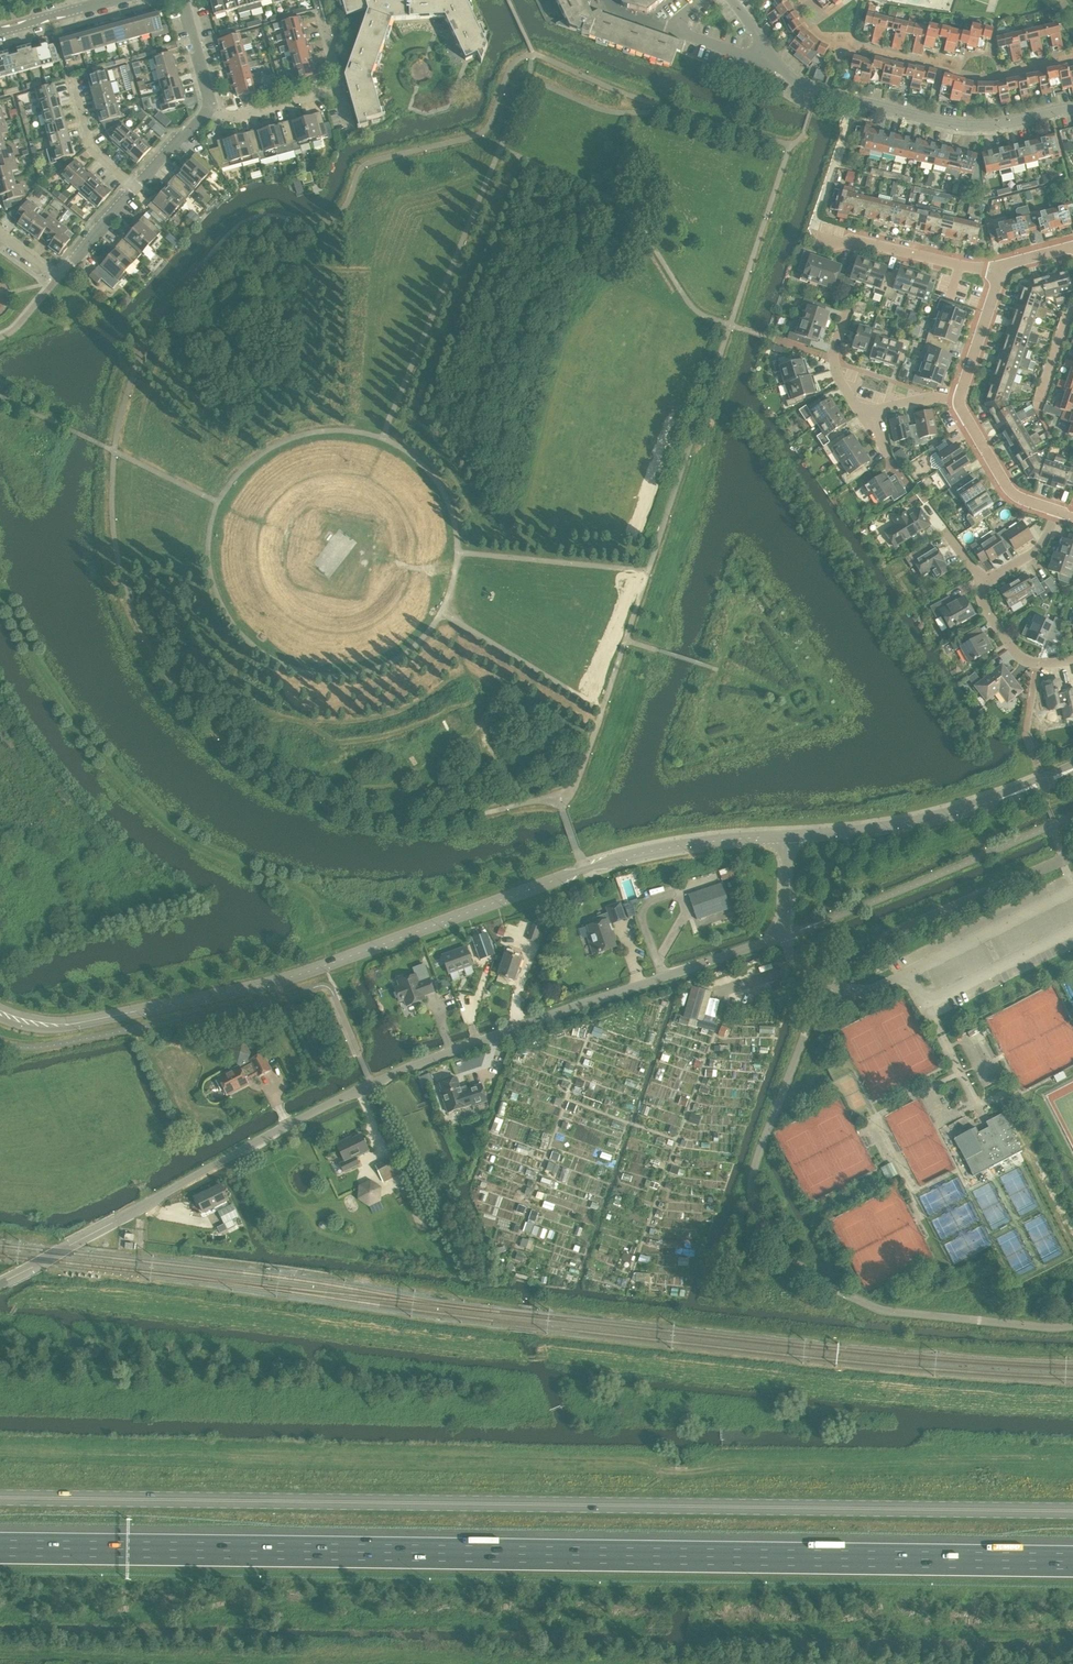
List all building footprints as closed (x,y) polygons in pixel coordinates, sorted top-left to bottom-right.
[(226,12),(222,0),(210,0),(214,16),(226,12)] [(237,9),(235,0),(222,0),(226,12),(237,9)] [(250,11),(247,0),(235,0),(237,9),(239,15),(250,11)] [(260,3),(259,0),(247,0),(250,11),(262,8),(260,3)] [(347,15),(366,10),(367,10),(368,12),(345,77),(353,104),(355,113),(359,129),(362,128),(367,127),(368,127),(367,121),(382,117),(372,78),(392,21),(445,18),(466,61),(469,60),(477,56),(481,64),(487,47),(487,46),(475,20),(476,20),(479,11),(476,5),(474,0),(342,0),(347,15)] [(546,17),(558,12),(552,0),(537,0),(546,17)] [(601,15),(602,14),(597,12),(592,15),(590,10),(588,9),(583,0),(555,0),(564,20),(558,23),(557,25),(582,34),(581,35),(671,67),(676,52),(681,54),(684,44),(684,43),(683,44),(601,15)] [(621,2),(620,3),(620,4),(620,5),(621,6),(621,7),(622,7),(623,8),(646,14),(663,0),(623,0),(621,2)] [(774,2),(774,3),(772,4),(776,9),(786,2),(785,0),(772,0),(774,2)] [(818,2),(818,3),(822,9),(823,9),(824,11),(828,8),(833,4),(835,7),(837,5),(841,2),(843,1),(842,0),(816,0),(818,2)] [(769,15),(767,16),(772,25),(775,23),(784,16),(790,25),(796,21),(796,22),(799,20),(794,14),(792,10),(786,2),(776,9),(769,15)] [(867,12),(864,24),(875,26),(873,35),(871,43),(881,45),(882,41),(885,29),(887,19),(879,17),(874,16),(876,8),(869,7),(867,12)] [(164,35),(163,33),(168,32),(166,26),(162,27),(157,12),(145,15),(151,34),(152,38),(164,35)] [(140,37),(151,34),(145,15),(134,18),(140,37)] [(908,24),(905,34),(916,36),(912,53),(922,55),(924,47),(924,45),(928,29),(914,26),(916,18),(910,17),(909,17),(908,24)] [(128,41),(140,37),(134,18),(123,21),(128,41)] [(305,24),(302,25),(300,18),(273,25),(274,31),(283,28),(285,34),(304,29),(304,30),(306,29),(305,24)] [(905,34),(908,24),(887,19),(885,29),(896,32),(891,48),(901,50),(905,34)] [(123,21),(111,24),(117,44),(118,48),(129,45),(128,41),(123,21)] [(790,25),(786,28),(789,33),(791,32),(792,34),(797,38),(789,46),(797,52),(810,36),(806,32),(803,30),(800,27),(796,22),(796,21),(790,25)] [(105,47),(117,44),(111,24),(99,28),(105,47)] [(1047,27),(1037,29),(1039,39),(1049,36),(1052,47),(1057,46),(1058,51),(1058,52),(1063,50),(1059,34),(1057,24),(1047,27)] [(946,41),(949,31),(928,26),(928,29),(924,45),(924,47),(939,51),(939,50),(941,51),(944,40),(946,41)] [(990,41),(990,39),(992,33),(992,31),(989,30),(982,29),(972,26),(971,26),(969,36),(967,44),(967,45),(967,46),(966,47),(967,47),(974,49),(976,49),(982,51),(984,51),(986,43),(987,40),(990,41)] [(93,50),(105,47),(99,28),(88,31),(93,50)] [(306,37),(304,30),(304,29),(285,34),(276,37),(278,42),(287,40),(288,45),(288,46),(307,41),(309,40),(308,36),(306,37)] [(1026,32),(1016,34),(1018,44),(1019,44),(1029,41),(1030,46),(1032,52),(1036,51),(1038,56),(1043,55),(1043,54),(1039,39),(1037,29),(1026,32)] [(82,53),(93,50),(88,31),(77,34),(82,53)] [(967,44),(969,36),(967,35),(950,31),(949,31),(946,41),(944,52),(959,56),(960,55),(962,56),(963,49),(964,46),(964,45),(966,45),(967,46),(967,45),(967,44)] [(71,57),(82,53),(77,34),(65,37),(66,41),(60,43),(65,62),(72,60),(71,57)] [(1016,34),(996,39),(998,49),(1007,47),(1009,46),(1012,60),(1013,62),(1023,60),(1022,59),(1019,44),(1018,44),(1016,34)] [(250,38),(241,41),(239,35),(218,40),(219,45),(222,44),(224,51),(242,46),(242,47),(252,44),(250,38)] [(797,53),(794,56),(806,67),(817,54),(817,56),(822,59),(823,57),(825,53),(827,49),(828,48),(821,45),(818,42),(810,36),(797,52),(797,53)] [(309,48),(307,41),(288,46),(288,45),(279,48),(280,54),(290,51),(291,57),(292,57),(310,52),(313,52),(311,47),(309,48)] [(54,44),(48,46),(47,42),(40,44),(40,47),(36,48),(41,67),(59,62),(54,44)] [(162,53),(177,49),(175,42),(160,46),(162,53)] [(244,53),(242,47),(242,46),(224,51),(221,52),(223,57),(226,56),(228,62),(228,63),(246,58),(251,57),(255,56),(253,50),(244,53)] [(36,48),(31,49),(31,47),(23,49),(30,71),(41,67),(36,48)] [(18,74),(30,71),(23,49),(17,51),(18,53),(13,55),(18,74)] [(312,59),(310,52),(292,57),(291,57),(282,60),(284,65),(293,63),(295,69),(313,64),(316,63),(315,58),(312,59)] [(13,55),(8,56),(7,53),(1,55),(7,77),(18,74),(13,55)] [(175,60),(173,58),(171,54),(153,59),(156,71),(177,65),(175,60)] [(257,61),(252,62),(251,57),(246,58),(228,63),(228,62),(224,63),(226,68),(229,67),(231,74),(249,69),(249,70),(258,67),(257,61)] [(853,58),(850,69),(856,71),(853,82),(859,83),(860,81),(869,83),(872,71),(871,71),(874,63),(873,63),(853,58)] [(874,63),(871,71),(872,71),(878,72),(878,71),(880,70),(883,71),(880,82),(890,85),(895,64),(874,59),(873,63),(874,63)] [(295,69),(285,71),(287,77),(291,76),(293,82),(298,81),(319,75),(318,70),(315,71),(313,64),(295,69)] [(895,64),(890,85),(899,87),(901,76),(905,77),(906,78),(906,79),(912,81),(915,69),(895,64)] [(177,72),(178,70),(177,65),(156,71),(159,82),(178,77),(177,72)] [(1059,69),(1046,72),(1050,89),(1061,86),(1062,90),(1071,88),(1067,70),(1066,67),(1064,68),(1063,66),(1059,67),(1059,69)] [(912,81),(910,88),(920,91),(922,79),(926,80),(927,81),(927,83),(933,84),(935,74),(936,72),(915,67),(915,69),(912,81)] [(251,75),(249,70),(249,69),(231,74),(228,75),(229,80),(232,79),(234,85),(234,86),(252,81),(261,78),(260,73),(251,75)] [(816,70),(813,79),(823,82),(826,73),(816,70)] [(91,89),(110,83),(107,72),(87,77),(91,89)] [(1046,72),(1026,77),(1028,89),(1035,87),(1034,85),(1039,84),(1042,95),(1051,93),(1050,89),(1046,72)] [(183,88),(181,80),(178,77),(159,82),(163,94),(183,88)] [(943,77),(939,93),(940,93),(951,96),(950,100),(959,102),(964,82),(962,81),(962,80),(958,79),(957,80),(943,77)] [(1026,77),(1005,82),(1008,93),(1014,92),(1014,90),(1018,89),(1021,100),(1031,98),(1028,89),(1026,77)] [(254,87),(252,81),(234,86),(234,85),(231,86),(232,91),(235,90),(237,97),(264,90),(263,84),(254,87)] [(964,82),(959,102),(968,105),(971,94),(977,95),(978,96),(978,97),(985,97),(985,85),(977,85),(964,82)] [(992,85),(985,85),(985,97),(991,97),(991,96),(993,95),(995,95),(997,94),(998,94),(1001,105),(1010,102),(1008,93),(1005,82),(992,85)] [(94,100),(113,95),(110,83),(91,89),(94,100)] [(39,103),(58,98),(54,86),(36,91),(39,103)] [(183,95),(184,93),(183,88),(163,94),(166,105),(161,106),(162,112),(177,108),(175,103),(184,100),(183,95)] [(97,112),(116,106),(113,95),(94,100),(97,112)] [(42,115),(61,109),(58,98),(39,103),(42,115)] [(145,111),(151,109),(148,98),(141,100),(145,111)] [(119,118),(120,118),(116,106),(97,112),(100,123),(106,131),(120,122),(119,118)] [(45,126),(64,121),(61,109),(42,115),(45,126)] [(309,141),(327,136),(321,113),(313,115),(314,118),(304,120),(309,141)] [(309,141),(304,120),(294,123),(293,120),(286,123),(292,146),(294,151),(300,150),(299,144),(309,141)] [(48,138),(67,132),(64,121),(45,126),(48,138)] [(118,149),(132,133),(120,122),(106,131),(111,139),(110,140),(114,143),(114,146),(118,149)] [(161,138),(166,132),(156,123),(151,129),(161,138)] [(294,151),(292,146),(286,123),(279,124),(279,127),(269,130),(277,156),(294,152),(294,151)] [(329,123),(324,124),(327,136),(328,140),(334,138),(329,123)] [(874,132),(875,126),(865,124),(864,129),(856,127),(854,134),(855,134),(855,133),(859,134),(858,138),(855,137),(871,141),(874,132)] [(277,156),(269,130),(260,132),(259,130),(251,132),(259,159),(259,162),(277,157),(277,156)] [(51,149),(70,144),(67,132),(48,138),(51,149)] [(259,159),(251,132),(244,134),(245,137),(235,139),(242,164),(259,159)] [(883,134),(874,132),(871,141),(869,151),(868,155),(881,158),(882,154),(886,136),(883,135),(883,134)] [(128,155),(140,141),(132,133),(118,149),(122,153),(125,153),(128,155)] [(1051,159),(1059,157),(1054,134),(1047,136),(1047,138),(1042,140),(1042,137),(1035,139),(1036,141),(1033,142),(1037,160),(1050,156),(1051,159)] [(895,157),(899,137),(890,135),(889,137),(886,136),(882,154),(895,157)] [(869,151),(871,141),(855,137),(855,138),(858,138),(857,142),(853,141),(853,140),(851,147),(860,149),(858,154),(868,156),(868,155),(869,151)] [(908,160),(912,142),(908,141),(909,140),(899,137),(895,157),(908,160)] [(242,164),(235,139),(226,142),(225,139),(217,141),(218,148),(208,151),(220,170),(242,164)] [(136,165),(150,149),(140,141),(128,155),(130,158),(130,160),(136,165)] [(922,143),(920,142),(915,141),(915,143),(912,142),(908,160),(918,162),(922,143)] [(1038,161),(1037,160),(1033,142),(1023,144),(1024,148),(1021,149),(1025,164),(1038,161)] [(6,150),(4,143),(0,144),(0,163),(15,159),(12,148),(6,150)] [(934,146),(924,143),(922,143),(918,162),(933,166),(937,148),(934,147),(934,146)] [(57,163),(56,160),(74,156),(70,144),(51,149),(47,150),(51,165),(57,163)] [(1021,149),(1018,150),(1017,146),(1007,148),(1012,168),(1025,164),(1021,149)] [(946,169),(951,149),(941,147),(941,149),(937,148),(933,166),(934,166),(933,171),(945,174),(946,169)] [(1013,173),(1012,168),(1007,148),(998,150),(999,154),(995,155),(999,171),(1000,177),(1013,173)] [(959,172),(963,154),(960,153),(960,151),(951,149),(946,169),(945,174),(953,176),(954,179),(957,180),(959,172)] [(995,155),(992,156),(991,152),(981,154),(986,174),(999,171),(995,155)] [(201,183),(213,169),(195,153),(190,159),(192,161),(185,169),(201,183)] [(978,162),(975,162),(976,155),(967,153),(966,155),(963,154),(959,172),(972,175),(971,179),(979,181),(978,162)] [(18,170),(15,159),(0,163),(0,183),(13,180),(11,172),(18,170)] [(70,185),(84,169),(75,161),(61,177),(70,185)] [(79,193),(93,177),(84,169),(70,185),(79,193)] [(189,196),(201,183),(185,169),(178,176),(176,175),(171,180),(189,196)] [(902,181),(904,176),(891,173),(889,178),(902,181)] [(79,193),(78,194),(87,201),(88,200),(88,201),(102,185),(93,177),(79,193)] [(15,187),(13,180),(0,183),(0,196),(3,196),(5,201),(3,202),(5,209),(12,207),(22,200),(21,198),(25,197),(22,185),(15,187)] [(177,210),(189,196),(171,180),(166,186),(168,188),(161,195),(177,210)] [(97,209),(111,193),(102,185),(88,201),(97,209)] [(852,195),(853,190),(844,187),(842,192),(834,190),(831,200),(849,204),(852,195)] [(38,188),(33,194),(38,198),(43,192),(38,188)] [(58,199),(61,195),(56,190),(52,194),(58,199)] [(865,198),(866,193),(853,190),(852,195),(849,204),(847,214),(856,216),(857,215),(860,215),(864,198),(865,198)] [(64,204),(67,200),(61,195),(58,199),(64,204)] [(165,223),(177,210),(161,195),(155,203),(153,201),(147,207),(165,223)] [(891,199),(878,195),(877,201),(873,220),(882,222),(882,221),(886,222),(891,199)] [(898,198),(894,197),(892,196),(892,197),(891,199),(886,222),(889,222),(889,224),(901,227),(905,208),(903,207),(904,201),(897,199),(898,198)] [(877,201),(865,198),(864,198),(860,215),(863,216),(863,218),(873,220),(877,201)] [(33,213),(37,208),(26,200),(8,215),(14,219),(15,218),(20,222),(17,226),(28,233),(39,218),(33,213)] [(847,214),(849,204),(831,200),(829,210),(838,212),(836,217),(846,219),(847,214)] [(1072,220),(1072,209),(1071,202),(1063,204),(1064,207),(1050,210),(1055,228),(1058,227),(1059,230),(1065,228),(1065,226),(1070,224),(1069,220),(1072,220)] [(76,214),(80,210),(74,205),(70,209),(76,214)] [(916,210),(911,228),(914,229),(914,230),(924,233),(929,213),(930,208),(917,205),(916,210)] [(1029,213),(1027,206),(1017,209),(1016,211),(1018,219),(1008,222),(1013,240),(1016,239),(1017,241),(1023,239),(1022,237),(1028,236),(1027,232),(1033,230),(1029,213)] [(937,234),(943,210),(930,207),(929,213),(924,233),(933,235),(934,233),(937,234)] [(916,210),(907,208),(905,208),(901,227),(907,229),(908,227),(911,228),(916,210)] [(82,219),(86,215),(80,210),(76,214),(82,219)] [(955,219),(956,214),(943,210),(937,234),(940,235),(940,236),(950,239),(954,219),(955,219)] [(1052,229),(1055,228),(1050,210),(1037,214),(1036,211),(1029,213),(1033,230),(1039,228),(1040,233),(1046,231),(1046,233),(1053,231),(1052,229)] [(46,241),(58,224),(49,217),(45,222),(39,218),(28,233),(38,241),(41,237),(46,241)] [(149,247),(161,233),(143,217),(138,223),(140,225),(133,232),(149,247)] [(967,222),(955,219),(954,219),(950,239),(959,241),(959,239),(963,240),(967,222)] [(967,222),(963,240),(966,241),(966,243),(976,245),(980,225),(967,222)] [(1010,240),(1013,240),(1008,222),(995,225),(994,223),(986,225),(991,241),(997,240),(998,244),(1004,242),(1004,244),(1011,243),(1010,240)] [(64,236),(68,231),(58,224),(46,241),(51,244),(48,248),(59,256),(61,257),(67,249),(65,247),(70,241),(64,236)] [(137,260),(149,247),(133,232),(126,240),(124,238),(119,244),(137,260)] [(125,273),(137,260),(119,244),(114,249),(116,251),(109,259),(125,273)] [(803,252),(797,271),(804,273),(802,280),(818,285),(826,262),(812,257),(813,255),(803,252)] [(844,276),(842,283),(853,287),(855,281),(864,285),(872,263),(857,258),(853,271),(847,269),(844,276)] [(96,270),(89,277),(97,284),(101,280),(113,290),(120,282),(118,281),(125,273),(109,259),(98,272),(96,270)] [(826,262),(818,285),(831,289),(830,294),(837,297),(842,283),(844,276),(837,274),(839,266),(826,262)] [(872,263),(864,285),(874,288),(872,293),(884,297),(890,277),(884,275),(886,268),(872,263)] [(890,277),(884,297),(895,301),(898,292),(907,295),(915,273),(900,268),(896,279),(890,277)] [(1061,305),(1065,303),(1063,294),(1072,291),(1071,288),(1072,288),(1072,279),(1069,280),(1066,272),(1053,276),(1061,305)] [(915,273),(907,295),(921,300),(920,302),(927,304),(930,296),(933,287),(927,285),(929,278),(915,273)] [(1057,306),(1061,305),(1053,276),(1040,279),(1045,297),(1045,299),(1054,296),(1057,306)] [(1037,299),(1039,298),(1045,297),(1040,279),(1025,283),(1021,293),(1037,299)] [(1041,299),(1039,298),(1037,299),(1021,293),(1017,306),(1046,315),(1047,311),(1038,307),(1041,299)] [(823,312),(825,306),(803,299),(801,306),(807,308),(803,321),(821,327),(821,328),(824,329),(828,314),(823,312)] [(939,299),(936,311),(941,312),(938,322),(960,329),(965,315),(958,312),(960,306),(939,299)] [(859,302),(850,306),(853,312),(862,316),(866,305),(859,302)] [(1044,319),(1046,315),(1017,306),(1013,318),(1032,325),(1035,316),(1044,319)] [(1029,333),(1032,325),(1013,318),(1009,331),(1037,340),(1039,336),(1029,333)] [(803,321),(800,320),(795,334),(789,332),(787,339),(809,346),(811,340),(816,342),(821,328),(821,327),(803,321)] [(929,329),(926,341),(946,348),(948,342),(955,344),(960,329),(938,322),(935,331),(929,329)] [(859,326),(852,348),(864,353),(865,350),(871,331),(859,326)] [(871,331),(865,350),(871,352),(869,359),(882,363),(889,341),(881,338),(883,333),(872,329),(871,331)] [(1036,344),(1037,340),(1009,331),(1004,343),(1023,350),(1023,349),(1026,341),(1036,344)] [(889,341),(882,363),(894,367),(897,360),(903,362),(910,342),(898,338),(897,343),(889,341)] [(926,341),(922,352),(927,354),(924,364),(946,371),(951,357),(944,354),(946,348),(926,341)] [(1028,351),(1023,349),(1023,350),(1004,343),(1000,356),(1029,365),(1030,361),(1026,359),(1028,351)] [(791,357),(785,359),(784,355),(776,358),(777,361),(772,362),(775,373),(780,372),(784,384),(809,376),(804,359),(793,363),(791,357)] [(1027,370),(1029,365),(1000,356),(996,368),(1015,374),(1018,366),(1027,370)] [(1064,367),(1071,369),(1072,370),(1072,363),(1066,360),(1064,367)] [(916,371),(912,383),(932,389),(934,383),(941,386),(946,371),(924,364),(921,373),(916,371)] [(1012,383),(1015,374),(996,368),(992,381),(1020,390),(1022,386),(1012,383)] [(1057,387),(1064,389),(1066,390),(1072,392),(1072,370),(1071,369),(1067,382),(1059,380),(1057,387)] [(802,397),(817,392),(812,375),(809,376),(784,384),(789,400),(786,401),(787,407),(797,404),(797,403),(803,401),(802,397)] [(1019,395),(1020,390),(992,381),(988,393),(1005,399),(1005,400),(1007,400),(1009,392),(1019,395)] [(1054,408),(1055,408),(1060,410),(1064,411),(1069,413),(1069,412),(1072,402),(1072,392),(1066,390),(1062,403),(1057,401),(1055,407),(1054,408)] [(1004,402),(1005,400),(1005,399),(988,393),(984,404),(992,418),(1008,408),(1004,402)] [(805,407),(799,411),(806,422),(812,417),(817,425),(837,411),(829,399),(823,404),(819,398),(805,407)] [(999,429),(1025,414),(1023,410),(1014,415),(1009,407),(1008,408),(992,418),(999,429)] [(1025,414),(999,429),(1006,440),(1023,430),(1019,423),(1027,418),(1028,419),(1036,414),(1033,409),(1025,414)] [(822,432),(816,437),(823,447),(843,434),(839,427),(845,423),(837,411),(817,425),(822,432)] [(1061,420),(1072,424),(1071,427),(1069,428),(1068,428),(1066,434),(1067,434),(1072,436),(1072,414),(1069,412),(1069,413),(1064,411),(1061,420)] [(918,429),(909,430),(913,447),(927,444),(925,436),(936,434),(931,412),(915,415),(918,429)] [(906,417),(889,421),(894,442),(910,439),(906,417)] [(1013,452),(1038,437),(1036,433),(1027,438),(1023,430),(1006,440),(1013,452)] [(823,447),(822,448),(827,456),(834,452),(841,462),(861,448),(856,442),(858,441),(854,434),(847,439),(843,434),(823,447)] [(1035,455),(1037,454),(1032,446),(1041,441),(1038,437),(1013,452),(1019,463),(1035,454),(1035,455)] [(954,444),(949,448),(944,440),(927,451),(931,456),(935,453),(943,466),(961,454),(954,444)] [(861,448),(841,462),(847,472),(841,476),(846,484),(867,470),(864,465),(871,460),(867,454),(865,455),(861,448)] [(901,450),(894,455),(902,467),(909,462),(901,450)] [(943,466),(938,470),(944,480),(950,488),(967,477),(968,476),(963,468),(968,465),(961,454),(943,466)] [(1040,462),(1035,455),(1035,454),(1019,463),(1028,477),(1038,481),(1044,463),(1043,463),(1040,462)] [(1051,485),(1060,457),(1056,455),(1053,465),(1044,462),(1043,463),(1044,463),(1038,481),(1051,485)] [(1069,470),(1062,468),(1065,458),(1060,457),(1051,485),(1064,489),(1066,481),(1072,484),(1072,467),(1071,466),(1069,470)] [(884,474),(861,488),(866,496),(872,493),(874,492),(880,502),(890,496),(893,501),(906,494),(898,480),(890,484),(888,480),(884,474)] [(970,483),(967,477),(950,488),(947,490),(953,499),(956,499),(959,497),(964,505),(984,492),(975,479),(970,483)] [(988,508),(992,505),(984,492),(964,505),(970,513),(967,515),(966,519),(971,527),(991,514),(988,508)] [(917,499),(914,494),(907,498),(910,503),(917,499)] [(894,547),(930,525),(920,509),(909,517),(906,512),(893,520),(896,524),(885,531),(894,547)] [(995,535),(1005,551),(1012,546),(1014,549),(1032,538),(1022,522),(1007,532),(1005,529),(995,535)] [(1005,551),(995,535),(993,532),(971,546),(972,549),(969,551),(973,557),(976,555),(981,562),(988,557),(990,560),(1005,551)] [(1069,535),(1067,542),(1062,540),(1057,555),(1072,561),(1072,536),(1069,535)] [(935,547),(930,550),(926,544),(904,557),(910,567),(915,565),(922,576),(930,571),(936,579),(949,571),(944,562),(945,562),(935,547)] [(1057,555),(1054,554),(1048,571),(1061,575),(1059,581),(1068,584),(1070,578),(1072,570),(1072,561),(1057,555)] [(1036,577),(1029,581),(1026,576),(1000,591),(1001,592),(997,594),(1000,600),(1006,600),(1009,606),(1034,591),(1037,596),(1039,595),(1043,601),(1053,594),(1052,594),(1045,584),(1041,587),(1036,577)] [(1053,594),(1058,590),(1050,578),(1044,582),(1045,584),(1052,594),(1053,594)] [(950,629),(974,615),(964,597),(952,604),(948,597),(931,607),(936,617),(941,614),(950,629)] [(1053,641),(1062,621),(1055,618),(1052,624),(1036,616),(1031,628),(1026,625),(1021,635),(1027,638),(1043,645),(1046,638),(1053,641)] [(984,633),(974,639),(971,632),(951,643),(955,651),(960,647),(969,662),(993,649),(984,633)] [(1008,702),(1022,691),(1002,665),(996,669),(995,668),(984,677),(985,678),(975,686),(986,701),(999,691),(1008,702)] [(1061,692),(1059,679),(1044,682),(1050,711),(1064,708),(1066,718),(1072,717),(1072,689),(1061,692)] [(696,920),(730,908),(721,883),(688,894),(696,920)] [(634,911),(641,900),(641,899),(624,905),(629,918),(636,915),(634,911)] [(612,923),(625,919),(619,903),(606,908),(608,913),(592,919),(594,924),(587,926),(593,942),(589,943),(593,954),(615,947),(607,924),(611,922),(612,923)] [(535,942),(540,927),(532,924),(527,939),(535,942)] [(494,955),(487,933),(472,938),(480,960),(494,955)] [(449,972),(471,964),(465,946),(442,955),(449,972)] [(512,956),(513,951),(507,948),(505,953),(504,953),(498,974),(514,980),(521,959),(512,956)] [(875,975),(885,970),(882,964),(872,969),(875,975)] [(429,978),(419,981),(416,973),(398,980),(400,985),(395,987),(399,1000),(404,998),(406,1005),(425,998),(424,995),(434,991),(429,978)] [(683,1017),(689,1019),(696,1021),(705,990),(692,986),(683,1017)] [(196,1054),(205,1049),(202,1043),(192,1048),(196,1054)] [(262,1054),(250,1060),(248,1057),(250,1055),(244,1043),(231,1049),(238,1062),(240,1061),(243,1066),(240,1068),(239,1066),(218,1077),(219,1079),(217,1080),(221,1090),(224,1089),(227,1096),(248,1085),(247,1082),(251,1080),(250,1078),(257,1075),(258,1077),(271,1070),(262,1054)] [(426,1084),(433,1082),(430,1074),(423,1077),(426,1084)] [(466,1088),(460,1088),(456,1078),(440,1084),(443,1094),(441,1094),(448,1113),(471,1105),(471,1106),(487,1101),(481,1084),(467,1089),(466,1088)] [(962,1154),(973,1176),(995,1164),(1021,1152),(1002,1114),(991,1119),(994,1124),(978,1132),(976,1127),(959,1136),(967,1151),(962,1154)] [(356,1157),(369,1151),(361,1135),(345,1142),(344,1140),(336,1144),(345,1162),(340,1164),(344,1172),(360,1164),(356,1157)] [(383,1182),(401,1173),(394,1157),(376,1166),(383,1182)] [(203,1213),(228,1200),(220,1184),(195,1197),(203,1213)] [(224,1224),(239,1217),(232,1204),(218,1211),(224,1224)]
